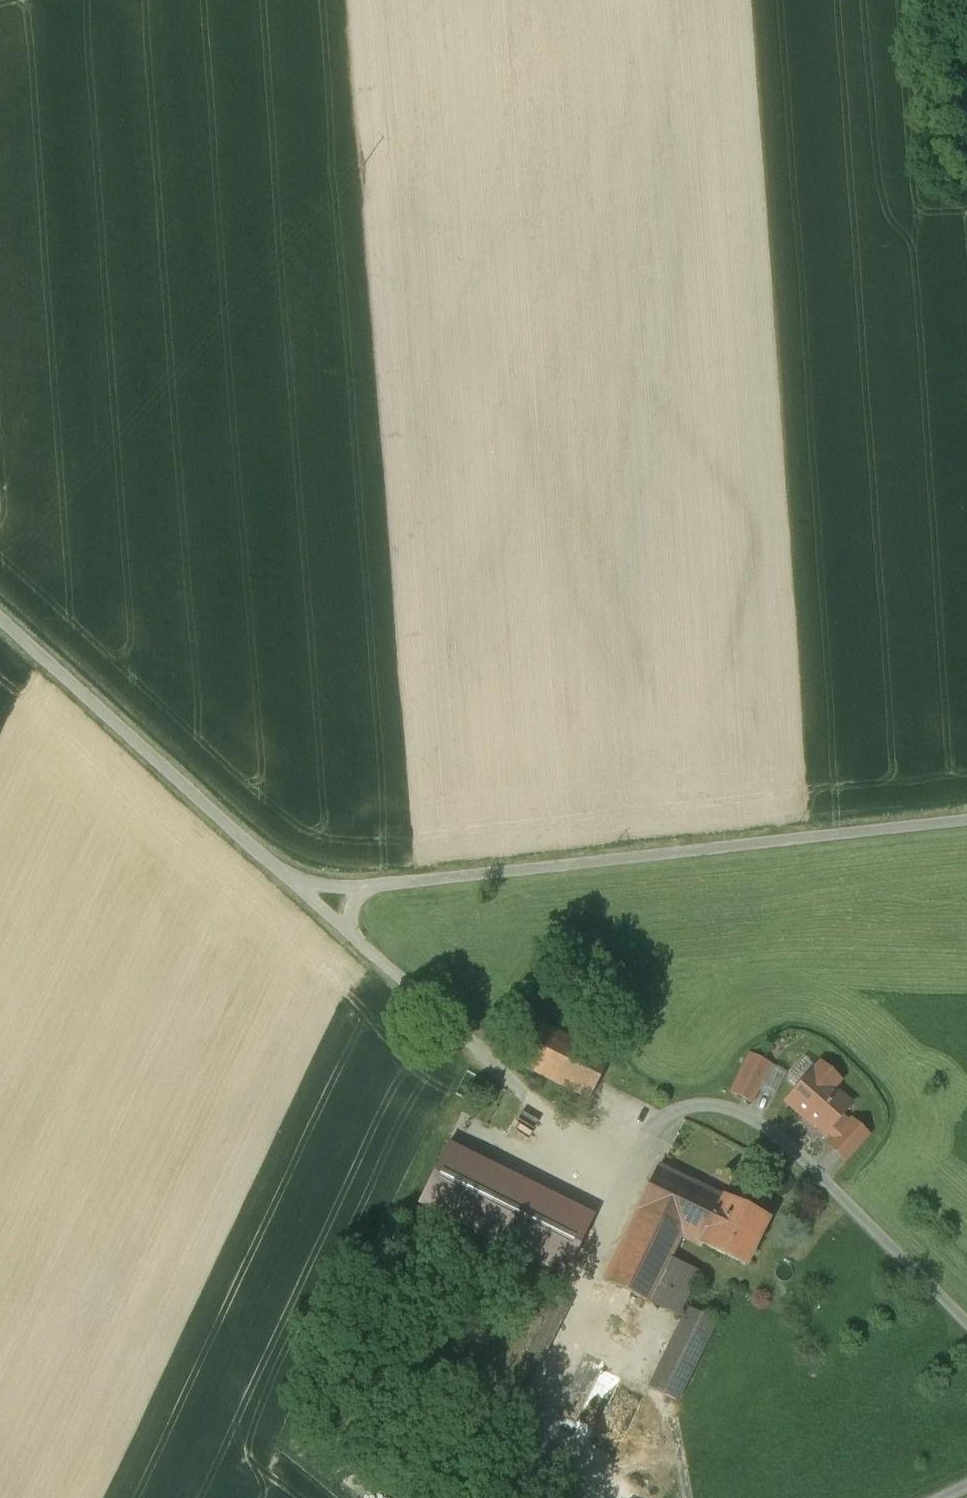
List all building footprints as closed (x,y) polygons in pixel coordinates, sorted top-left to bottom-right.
[(610,1060),(539,1024),(519,1064),(590,1100),(610,1060)] [(771,1065),(751,1055),(732,1092),(752,1102),(759,1089),(771,1065)] [(821,1064),(787,1102),(806,1119),(807,1117),(825,1133),(826,1132),(835,1139),(848,1124),(841,1117),(851,1105),(833,1089),(840,1081),(821,1064)] [(786,1073),(771,1065),(759,1089),(774,1097),(786,1073)] [(869,1136),(851,1121),(848,1124),(835,1139),(829,1145),(847,1161),(869,1136)] [(450,1144),(422,1201),(566,1273),(594,1216),(450,1144)] [(701,1244),(724,1198),(660,1167),(635,1219),(604,1281),(678,1316),(699,1273),(670,1259),(680,1237),(701,1248),(703,1245),(701,1244)] [(769,1220),(724,1198),(701,1244),(703,1245),(746,1266),(769,1220)] [(528,1284),(478,1383),(508,1398),(521,1405),(571,1306),(558,1299),(528,1284)] [(716,1322),(688,1309),(650,1388),(678,1401),(716,1322)]
